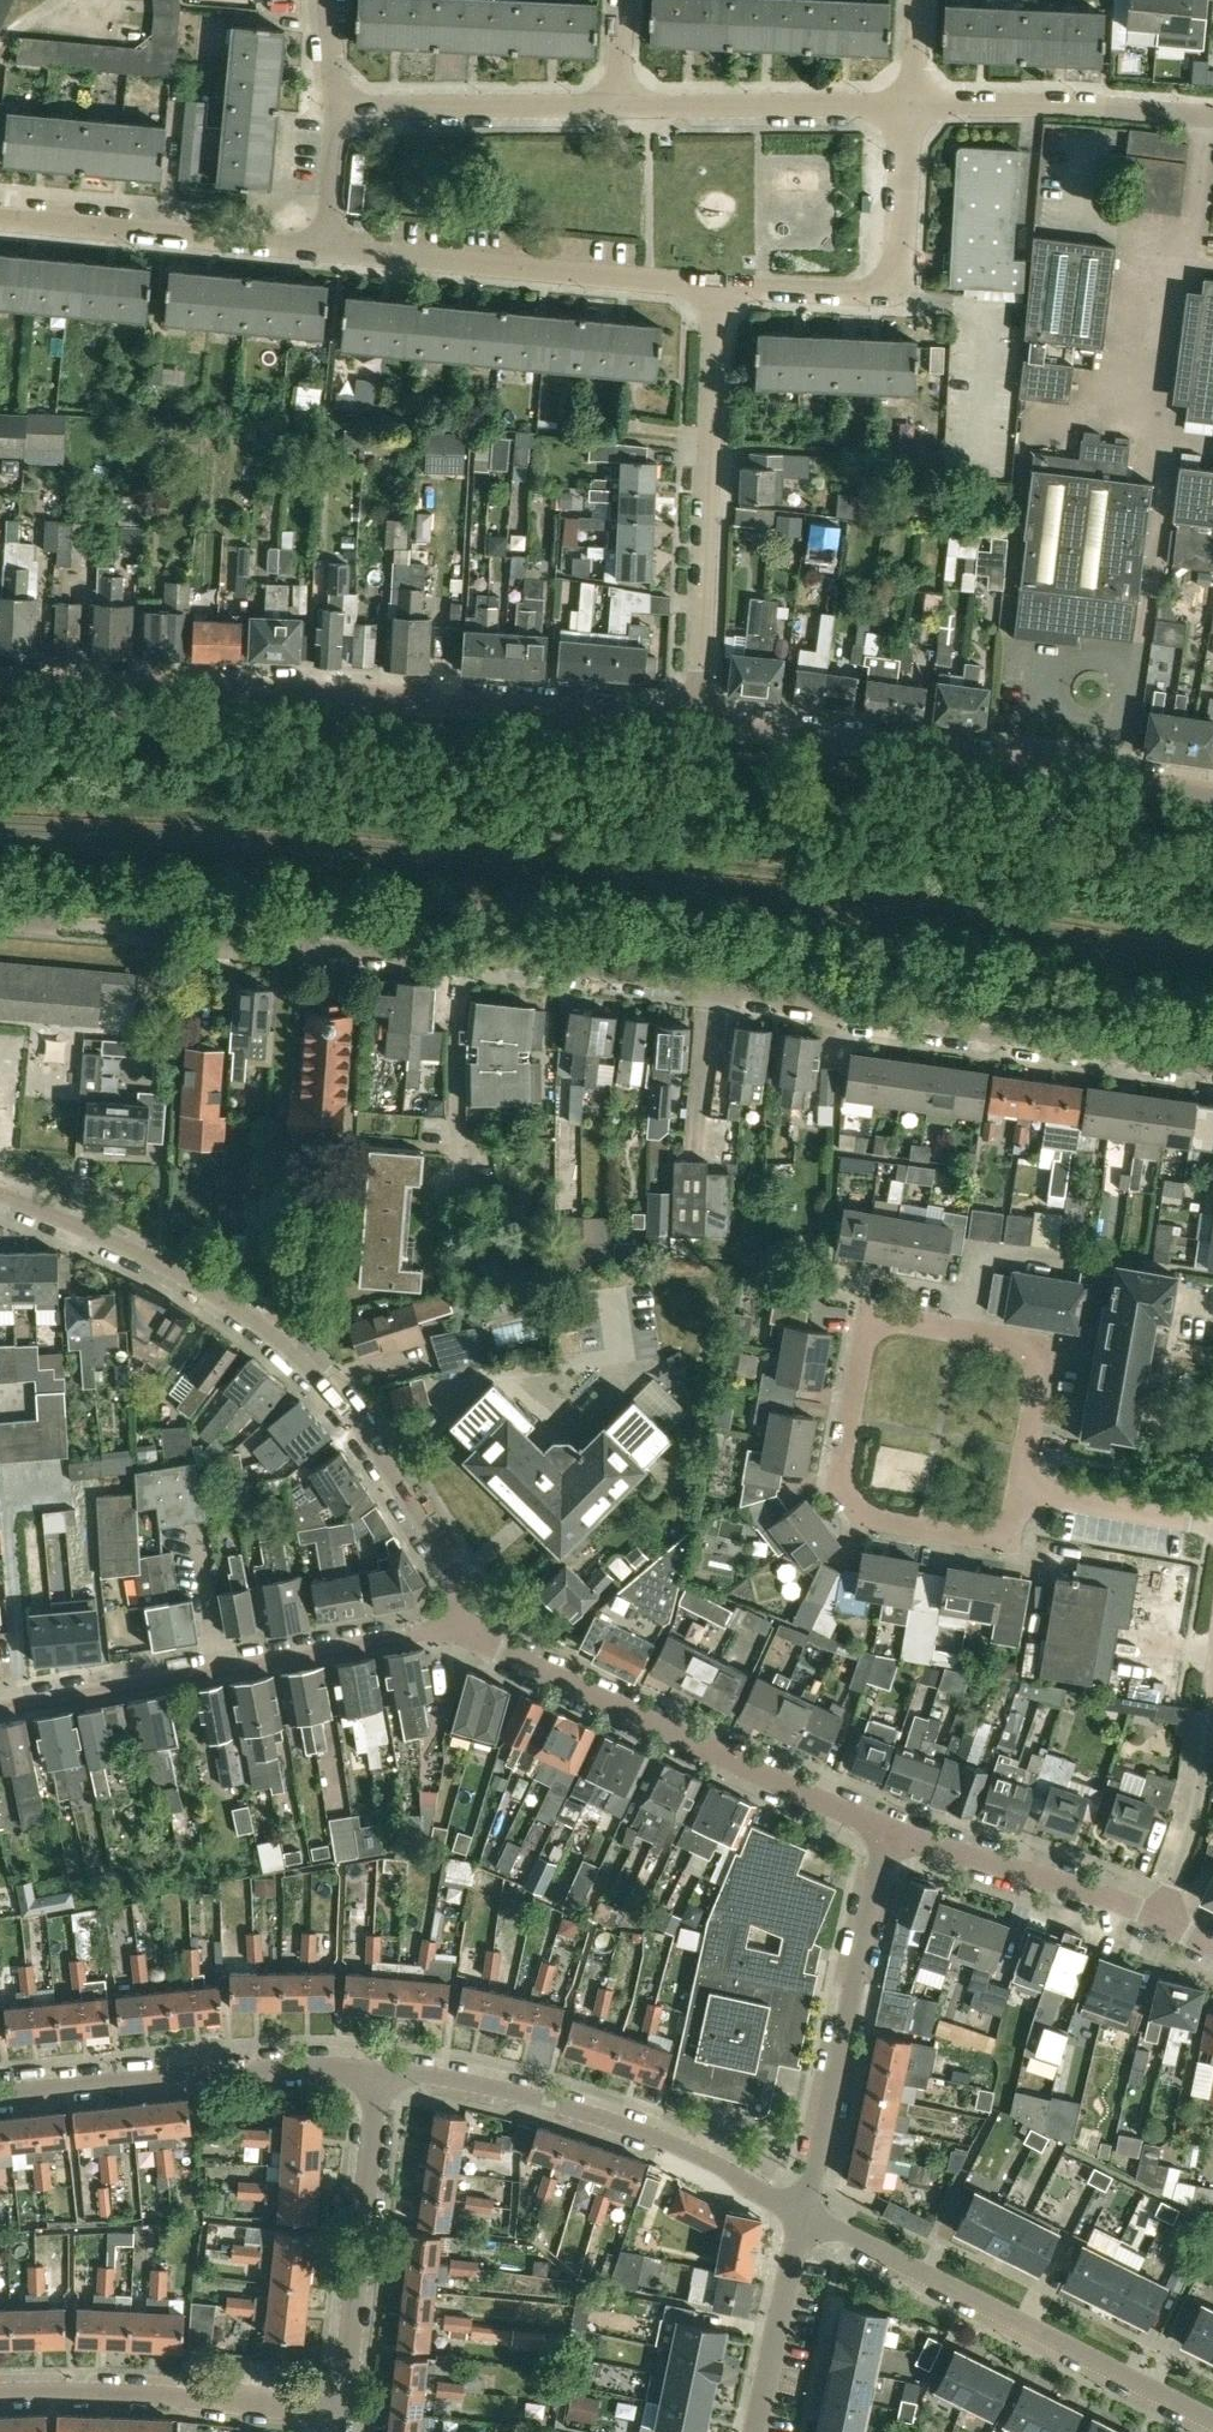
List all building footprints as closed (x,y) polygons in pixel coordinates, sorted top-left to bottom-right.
[(0,28),(13,0),(0,0),(0,28)] [(179,0),(158,0),(153,0),(154,13),(180,15),(180,10),(179,0)] [(435,48),(437,0),(357,0),(355,43),(435,48)] [(435,48),(513,52),(516,1),(507,0),(503,0),(437,0),(435,48)] [(730,46),(732,0),(652,0),(651,15),(650,15),(649,27),(651,27),(650,42),(674,43),(730,46)] [(730,46),(809,51),(812,0),(732,0),(730,46)] [(809,51),(886,55),(889,3),(835,0),(812,0),(809,51)] [(1111,40),(1125,41),(1126,27),(1156,30),(1159,0),(1114,0),(1111,40)] [(1155,42),(1202,46),(1206,0),(1159,0),(1156,30),(1155,42)] [(513,52),(549,53),(594,55),(595,40),(597,40),(597,28),(596,28),(597,4),(583,3),(516,1),(513,52)] [(942,56),(1022,60),(1024,9),(945,5),(942,56)] [(1104,13),(1024,9),(1022,60),(1101,64),(1104,13)] [(180,15),(154,13),(153,21),(179,23),(180,15)] [(178,32),(179,23),(153,21),(152,30),(178,32)] [(233,26),(225,105),(276,110),(283,30),(233,26)] [(175,66),(178,32),(152,30),(151,41),(175,66)] [(32,64),(35,39),(18,37),(16,63),(32,64)] [(32,64),(47,66),(49,40),(35,39),(32,64)] [(47,66),(61,67),(63,42),(49,40),(47,66)] [(151,41),(140,49),(160,77),(173,78),(175,66),(151,41)] [(61,67),(76,68),(78,43),(63,42),(61,67)] [(76,68),(90,70),(92,44),(78,43),(76,68)] [(104,71),(107,46),(92,44),(90,70),(104,71)] [(104,71),(119,73),(121,47),(107,46),(104,71)] [(121,47),(119,73),(131,74),(133,48),(121,47)] [(131,74),(160,77),(140,49),(133,48),(131,74)] [(1205,85),(1212,85),(1212,70),(1207,70),(1205,85)] [(200,183),(202,159),(220,161),(218,185),(269,189),(276,110),(225,105),(225,107),(230,107),(228,129),(223,128),(222,133),(205,132),(207,103),(186,101),(179,181),(200,183)] [(81,171),(86,120),(7,112),(2,163),(81,171)] [(165,128),(86,120),(81,171),(160,178),(165,128)] [(1179,215),(1186,161),(1178,160),(1181,135),(1127,129),(1118,208),(1179,215)] [(955,285),(965,286),(978,287),(1023,290),(1025,259),(1012,258),(1019,150),(956,146),(947,285),(955,285)] [(1023,337),(1095,346),(1102,347),(1115,246),(1033,234),(1023,337)] [(66,313),(71,262),(0,255),(0,306),(66,313)] [(150,269),(71,262),(66,313),(146,320),(150,269)] [(164,322),(243,329),(248,278),(168,271),(164,322)] [(1202,277),(1184,419),(1212,423),(1212,279),(1202,277)] [(327,286),(248,278),(243,329),(322,337),(327,286)] [(965,286),(964,294),(978,295),(978,287),(965,286)] [(419,356),(424,305),(345,298),(340,349),(419,356)] [(503,313),(424,305),(419,356),(498,364),(503,313)] [(582,320),(503,313),(498,364),(577,371),(582,320)] [(661,327),(582,320),(577,371),(657,378),(661,327)] [(834,388),(837,337),(757,333),(755,384),(834,388)] [(916,340),(837,337),(834,388),(914,392),(916,340)] [(943,350),(929,349),(928,376),(941,376),(943,350)] [(1070,402),(1075,364),(1024,358),(1019,396),(1070,402)] [(295,385),(292,408),(319,411),(322,388),(295,385)] [(0,414),(0,456),(24,457),(25,449),(27,416),(0,414)] [(25,449),(62,450),(65,416),(27,415),(27,416),(25,449)] [(283,424),(259,422),(258,443),(282,444),(283,424)] [(366,432),(345,430),(344,445),(365,447),(366,432)] [(1014,639),(1064,645),(1066,634),(1133,643),(1152,485),(1125,482),(1130,446),(1127,446),(1128,439),(1115,438),(1114,444),(1099,442),(1100,435),(1082,433),(1081,439),(1079,458),(1033,453),(1023,538),(1026,538),(1014,639)] [(464,474),(465,435),(426,435),(426,473),(464,474)] [(490,435),(478,435),(476,458),(489,459),(490,435)] [(511,438),(493,436),(490,468),(508,470),(511,438)] [(392,438),(367,437),(367,453),(391,453),(392,438)] [(655,463),(647,462),(648,448),(618,445),(617,446),(590,443),(589,461),(620,462),(620,478),(611,478),(611,479),(591,478),(591,490),(654,493),(655,463)] [(530,447),(515,446),(514,464),(529,465),(530,447)] [(809,455),(782,454),(782,467),(741,466),(740,500),(783,502),(784,475),(808,476),(809,455)] [(1180,465),(1171,520),(1179,520),(1174,551),(1170,551),(1167,553),(1167,560),(1169,562),(1212,569),(1212,469),(1180,465)] [(884,475),(862,472),(858,501),(881,504),(884,475)] [(653,521),(654,493),(591,490),(590,490),(589,501),(593,501),(592,519),(609,519),(618,520),(653,521)] [(147,494),(146,515),(168,517),(170,495),(147,494)] [(561,494),(552,494),(552,508),(560,509),(561,494)] [(120,502),(118,539),(128,539),(128,547),(139,548),(142,504),(120,502)] [(757,509),(736,506),(734,524),(755,527),(754,536),(771,538),(775,509),(757,507),(757,509)] [(608,548),(652,550),(653,521),(618,520),(609,519),(592,519),(579,518),(578,528),(609,529),(608,548)] [(59,521),(57,564),(86,565),(88,522),(59,521)] [(394,523),(392,562),(389,616),(386,616),(383,666),(406,668),(410,584),(408,584),(410,550),(412,524),(394,523)] [(948,554),(966,556),(965,572),(976,573),(977,557),(978,549),(980,534),(950,531),(948,554)] [(991,550),(978,549),(977,557),(976,573),(989,574),(988,588),(1004,589),(1008,538),(992,537),(991,550)] [(12,651),(17,568),(19,543),(8,542),(4,598),(0,598),(0,650),(12,651)] [(19,543),(17,568),(12,651),(33,652),(35,616),(39,616),(41,562),(33,562),(34,544),(19,543)] [(239,546),(237,575),(249,576),(250,547),(239,546)] [(280,573),(281,547),(269,546),(267,572),(280,573)] [(293,548),(281,547),(280,573),(291,574),(293,548)] [(604,579),(640,587),(642,579),(651,580),(652,550),(608,548),(588,547),(587,556),(605,557),(604,579)] [(410,584),(406,668),(427,669),(430,618),(420,619),(423,564),(424,551),(410,550),(409,563),(408,584),(410,584)] [(310,620),(309,658),(314,658),(313,662),(340,664),(340,663),(352,665),(372,666),(373,640),(374,623),(354,622),(353,639),(353,642),(343,641),(345,592),(348,593),(349,565),(346,565),(328,564),(327,593),(327,609),(316,609),(315,623),(313,623),(313,620),(310,620)] [(88,654),(109,654),(112,576),(109,576),(110,567),(97,567),(96,596),(100,596),(100,604),(89,603),(88,654)] [(123,576),(112,576),(109,654),(130,655),(131,605),(122,605),(123,576)] [(544,578),(526,577),(524,595),(542,596),(544,578)] [(164,587),(163,611),(160,656),(181,657),(182,612),(189,612),(190,583),(165,582),(164,587)] [(586,675),(590,632),(594,583),(580,582),(577,630),(561,629),(557,673),(586,675)] [(273,657),(276,584),(265,583),(263,617),(252,617),(250,657),(252,656),(252,660),(264,660),(264,657),(273,657)] [(287,584),(276,584),(273,657),(284,658),(284,661),(295,662),(295,658),(297,658),(297,656),(309,658),(310,620),(285,618),(287,584)] [(586,675),(614,678),(622,589),(611,586),(607,633),(590,632),(586,675)] [(649,611),(649,595),(650,593),(622,589),(614,678),(645,680),(645,677),(654,678),(656,656),(647,655),(650,625),(628,623),(629,609),(649,611)] [(461,671),(482,673),(487,607),(488,594),(477,594),(476,616),(466,615),(461,671)] [(488,594),(487,607),(482,673),(503,674),(505,632),(495,632),(498,595),(488,594)] [(522,602),(521,609),(528,610),(523,676),(543,677),(546,635),(540,635),(543,599),(522,597),(522,602)] [(753,696),(761,623),(764,598),(751,597),(745,655),(733,654),(728,693),(732,694),(734,696),(741,697),(743,694),(753,696)] [(764,598),(761,623),(753,696),(764,697),(765,699),(771,700),(773,698),(778,699),(782,660),(771,659),(778,600),(764,598)] [(462,602),(451,601),(450,624),(461,625),(462,602)] [(528,610),(521,609),(522,602),(517,601),(515,633),(505,632),(503,674),(523,676),(528,610)] [(56,652),(78,653),(79,603),(56,603),(56,652)] [(1157,618),(1177,621),(1171,606),(1159,604),(1157,618)] [(140,610),(139,656),(160,656),(163,611),(140,610)] [(191,658),(215,659),(217,620),(204,620),(204,613),(192,613),(191,658)] [(954,615),(941,613),(936,662),(950,664),(953,644),(951,644),(954,615)] [(227,621),(217,620),(215,659),(239,659),(241,615),(227,614),(227,621)] [(792,700),(822,704),(827,673),(835,615),(823,614),(818,652),(800,649),(792,700)] [(445,650),(459,651),(460,627),(446,626),(445,650)] [(869,664),(863,710),(892,714),(897,683),(899,668),(900,659),(897,658),(899,649),(879,646),(881,633),(867,631),(865,644),(864,653),(865,654),(864,663),(869,664)] [(859,663),(864,663),(865,654),(864,653),(865,644),(854,643),(852,662),(859,663)] [(897,658),(900,659),(899,668),(911,670),(914,651),(899,649),(897,658)] [(980,726),(983,727),(988,687),(977,685),(979,667),(964,665),(963,676),(962,685),(959,724),(968,725),(968,728),(980,729),(980,726)] [(857,678),(827,673),(822,704),(852,709),(857,678)] [(950,723),(959,724),(962,685),(963,676),(941,673),(940,682),(938,682),(934,720),(938,721),(937,724),(950,726),(950,723)] [(926,687),(897,683),(892,714),(922,719),(926,687)] [(1146,753),(1168,757),(1174,716),(1161,715),(1165,693),(1155,691),(1147,746),(1146,753)] [(1177,694),(1174,716),(1168,757),(1190,760),(1196,720),(1183,718),(1186,696),(1177,694)] [(1196,720),(1190,760),(1211,763),(1212,752),(1212,699),(1210,699),(1207,722),(1196,720)] [(135,976),(0,964),(0,1014),(96,1023),(100,988),(133,990),(135,976)] [(234,1009),(231,1041),(230,1050),(234,1051),(231,1085),(244,1086),(246,1062),(265,1064),(271,989),(267,989),(265,985),(257,985),(254,988),(240,986),(241,982),(219,981),(223,1009),(234,1009)] [(388,1056),(408,1057),(415,982),(394,981),(394,983),(375,981),(372,1012),(392,1014),(388,1056)] [(437,984),(415,982),(408,1057),(408,1064),(407,1086),(420,1087),(421,1058),(442,1059),(443,1030),(433,1029),(437,984)] [(471,1000),(467,1044),(466,1065),(466,1102),(529,1101),(530,1098),(540,1098),(539,1062),(528,1063),(529,1045),(540,1046),(544,1010),(533,1010),(534,1007),(471,1000)] [(292,1090),(291,1090),(287,1135),(343,1139),(352,1014),(338,1013),(339,1004),(324,1003),(324,1012),(309,1011),(304,1081),(293,1080),(292,1090)] [(571,1075),(573,1075),(572,1085),(573,1124),(584,1123),(583,1086),(583,1084),(583,1076),(591,1013),(581,1012),(580,1009),(573,1008),(571,1010),(568,1010),(564,1047),(574,1048),(571,1075)] [(596,1087),(597,1078),(600,1052),(610,1053),(615,1016),(611,1016),(610,1013),(604,1012),(602,1014),(591,1013),(583,1076),(583,1084),(583,1086),(596,1087)] [(625,1017),(616,1081),(630,1083),(633,1057),(643,1058),(649,1021),(645,1020),(646,1018),(638,1017),(636,1019),(625,1017)] [(648,1062),(646,1086),(653,1086),(651,1114),(669,1115),(673,1067),(686,1068),(689,1026),(657,1024),(654,1063),(648,1062)] [(740,1099),(749,1028),(728,1025),(722,1073),(733,1075),(730,1104),(728,1118),(739,1119),(739,1106),(740,1099)] [(771,1031),(749,1028),(740,1099),(750,1101),(759,1102),(764,1079),(771,1031)] [(790,1114),(791,1106),(801,1035),(780,1032),(773,1081),(784,1082),(780,1112),(790,1114)] [(821,1038),(801,1035),(791,1106),(803,1108),(806,1085),(815,1086),(821,1038)] [(218,1115),(223,1050),(214,1049),(214,1047),(213,1046),(212,1044),(211,1043),(210,1042),(208,1042),(207,1041),(205,1041),(203,1042),(202,1042),(200,1043),(199,1045),(198,1046),(198,1047),(187,1047),(180,1144),(223,1148),(226,1116),(218,1115)] [(166,1093),(139,1091),(138,1104),(99,1101),(103,1053),(84,1052),(80,1101),(86,1101),(83,1146),(145,1150),(146,1141),(162,1142),(166,1093)] [(845,1096),(859,1098),(872,1100),(878,1059),(851,1054),(845,1096)] [(900,1104),(906,1063),(878,1059),(872,1100),(900,1104)] [(906,1063),(900,1104),(927,1108),(933,1066),(906,1063)] [(961,1070),(933,1066),(927,1108),(955,1112),(961,1070)] [(961,1070),(955,1112),(982,1116),(988,1075),(961,1070)] [(824,1105),(830,1106),(832,1073),(821,1072),(818,1104),(824,1105)] [(1024,1078),(994,1074),(989,1109),(1019,1113),(1024,1078)] [(1047,1117),(1053,1083),(1024,1078),(1019,1113),(1047,1117)] [(1047,1117),(1043,1146),(1063,1149),(1062,1158),(1056,1157),(1055,1166),(1050,1197),(1066,1199),(1073,1150),(1076,1151),(1080,1121),(1076,1120),(1080,1087),(1068,1085),(1053,1083),(1047,1117)] [(1080,1130),(1109,1134),(1115,1093),(1086,1089),(1080,1130)] [(1136,1137),(1142,1096),(1115,1093),(1109,1134),(1136,1137)] [(1169,1100),(1142,1096),(1136,1137),(1163,1141),(1169,1100)] [(443,1114),(444,1099),(429,1098),(428,1113),(443,1114)] [(1190,1145),(1196,1104),(1169,1100),(1163,1141),(1190,1145)] [(1190,1145),(1190,1147),(1212,1150),(1212,1104),(1196,1102),(1196,1104),(1190,1145)] [(994,1140),(996,1122),(985,1120),(983,1138),(994,1140)] [(1017,1125),(1015,1143),(1024,1144),(1027,1126),(1017,1125)] [(895,1137),(876,1134),(873,1152),(893,1154),(895,1137)] [(867,1136),(857,1135),(855,1151),(865,1152),(867,1136)] [(920,1160),(922,1145),(911,1144),(909,1159),(920,1160)] [(932,1147),(922,1145),(920,1160),(930,1162),(932,1147)] [(406,1266),(412,1182),(421,1183),(423,1152),(370,1148),(359,1284),(421,1289),(423,1267),(406,1266)] [(976,1152),(967,1151),(965,1166),(974,1168),(976,1152)] [(1138,1192),(1143,1157),(1133,1156),(1131,1175),(1129,1190),(1138,1192)] [(853,1171),(871,1173),(873,1161),(854,1158),(853,1171)] [(671,1258),(671,1255),(697,1255),(697,1253),(705,1253),(704,1236),(705,1204),(707,1172),(707,1161),(674,1160),(673,1197),(672,1233),(650,1233),(650,1258),(671,1258)] [(904,1181),(907,1166),(896,1164),(894,1179),(904,1181)] [(277,1223),(281,1166),(267,1165),(263,1222),(277,1223)] [(907,1166),(904,1181),(920,1183),(922,1168),(907,1166)] [(731,1173),(707,1172),(705,1204),(718,1205),(718,1202),(730,1202),(731,1173)] [(1119,1189),(1129,1190),(1131,1175),(1121,1174),(1119,1189)] [(1173,1197),(1175,1181),(1165,1179),(1163,1195),(1173,1197)] [(889,1180),(886,1202),(896,1204),(897,1204),(901,1182),(889,1180)] [(1185,1182),(1175,1181),(1173,1197),(1183,1198),(1185,1182)] [(650,1233),(672,1233),(673,1197),(649,1196),(647,1233),(650,1233)] [(1067,1196),(1062,1233),(1082,1236),(1087,1199),(1067,1196)] [(704,1236),(705,1253),(705,1256),(726,1256),(726,1236),(729,1237),(730,1202),(718,1202),(718,1205),(705,1204),(704,1236)] [(1004,1212),(973,1208),(968,1236),(1000,1241),(1004,1212)] [(863,1255),(871,1214),(844,1209),(836,1250),(863,1255)] [(924,1224),(917,1265),(945,1270),(949,1252),(961,1255),(968,1215),(944,1211),(941,1227),(924,1224)] [(1037,1211),(1033,1245),(1057,1247),(1061,1213),(1037,1211)] [(633,1213),(633,1228),(645,1228),(645,1213),(633,1213)] [(1032,1216),(1008,1213),(1004,1241),(1028,1244),(1032,1216)] [(890,1260),(898,1219),(871,1214),(863,1255),(890,1260)] [(898,1219),(890,1260),(917,1265),(924,1224),(898,1219)] [(1159,1224),(1158,1233),(1173,1235),(1174,1226),(1159,1224)] [(1173,1235),(1158,1233),(1156,1243),(1171,1245),(1173,1235)] [(612,1243),(584,1243),(584,1266),(612,1266),(612,1243)] [(14,1299),(36,1299),(36,1251),(13,1252),(14,1299)] [(36,1299),(36,1323),(60,1323),(59,1287),(59,1257),(59,1251),(36,1251),(36,1299)] [(14,1324),(14,1299),(13,1252),(0,1252),(0,1324),(14,1324)] [(1111,1434),(1133,1438),(1154,1316),(1168,1318),(1170,1305),(1170,1304),(1169,1304),(1170,1303),(1169,1303),(1169,1302),(1169,1301),(1163,1300),(1165,1290),(1171,1291),(1171,1290),(1171,1289),(1172,1289),(1172,1288),(1173,1288),(1173,1287),(1173,1288),(1175,1275),(1117,1265),(1115,1274),(1102,1321),(1083,1430),(1089,1431),(1086,1443),(1109,1447),(1111,1434)] [(1082,1318),(1102,1321),(1115,1274),(1081,1268),(1079,1281),(1013,1270),(1004,1319),(1079,1332),(1082,1318)] [(1005,1313),(1012,1275),(994,1272),(988,1310),(1005,1313)] [(169,1300),(130,1281),(135,1346),(135,1355),(136,1356),(140,1349),(149,1334),(169,1300)] [(114,1293),(90,1295),(95,1366),(107,1365),(106,1347),(118,1347),(114,1293)] [(96,1387),(95,1366),(90,1295),(66,1296),(69,1349),(80,1348),(83,1388),(96,1387)] [(169,1300),(149,1334),(140,1349),(136,1356),(145,1361),(141,1368),(154,1376),(192,1313),(173,1302),(169,1300)] [(382,1347),(383,1353),(423,1341),(412,1305),(390,1312),(387,1301),(359,1310),(362,1320),(350,1324),(358,1354),(382,1347)] [(786,1337),(783,1353),(824,1361),(829,1333),(806,1329),(809,1311),(775,1306),(770,1335),(786,1337)] [(474,1328),(432,1336),(443,1372),(486,1366),(474,1328)] [(182,1402),(179,1407),(186,1412),(190,1415),(216,1380),(227,1365),(237,1352),(216,1337),(208,1348),(203,1344),(187,1366),(192,1370),(189,1374),(198,1380),(182,1401),(182,1402)] [(18,1380),(16,1343),(0,1343),(0,1382),(18,1380)] [(38,1343),(16,1343),(18,1380),(36,1379),(40,1379),(39,1366),(38,1343)] [(778,1381),(763,1378),(761,1393),(794,1399),(797,1384),(819,1388),(824,1361),(783,1353),(778,1381)] [(232,1394),(214,1416),(200,1434),(210,1443),(215,1437),(224,1425),(269,1370),(252,1356),(251,1359),(248,1357),(223,1387),(232,1394)] [(127,1364),(115,1365),(116,1387),(129,1386),(127,1364)] [(36,1379),(37,1407),(66,1405),(64,1375),(55,1376),(54,1366),(39,1366),(40,1379),(36,1379)] [(285,1383),(269,1370),(224,1425),(235,1434),(254,1411),(262,1417),(286,1387),(284,1385),(285,1383)] [(410,1380),(411,1385),(417,1406),(418,1408),(431,1421),(440,1412),(429,1401),(423,1377),(410,1380)] [(494,1380),(452,1423),(477,1447),(467,1457),(519,1509),(535,1525),(561,1550),(565,1546),(582,1528),(692,1414),(654,1378),(583,1449),(581,1447),(578,1449),(570,1441),(555,1441),(545,1451),(525,1431),(535,1420),(494,1380)] [(391,1391),(396,1411),(417,1406),(411,1385),(391,1391)] [(770,1425),(768,1438),(809,1445),(814,1418),(792,1415),(794,1399),(761,1393),(756,1418),(760,1423),(770,1425)] [(276,1432),(255,1450),(263,1460),(314,1417),(299,1399),(269,1424),(276,1432)] [(40,1434),(68,1433),(66,1405),(37,1407),(38,1418),(39,1418),(40,1434)] [(329,1435),(314,1417),(263,1460),(272,1470),(293,1452),(300,1460),(329,1435)] [(68,1433),(40,1434),(39,1418),(38,1418),(0,1421),(0,1462),(69,1456),(68,1433)] [(162,1453),(163,1465),(194,1459),(189,1424),(160,1427),(162,1453)] [(231,1451),(215,1437),(210,1443),(207,1447),(204,1458),(229,1453),(231,1451)] [(804,1474),(809,1445),(768,1438),(764,1460),(749,1457),(744,1483),(778,1489),(781,1470),(804,1474)] [(339,1450),(332,1440),(309,1456),(316,1466),(310,1472),(316,1481),(305,1488),(301,1482),(290,1489),(294,1511),(354,1470),(340,1449),(339,1450)] [(136,1446),(138,1469),(163,1465),(162,1453),(157,1453),(156,1444),(136,1446)] [(102,1452),(102,1458),(103,1474),(135,1472),(133,1449),(102,1452)] [(229,1454),(232,1469),(243,1467),(241,1452),(229,1454)] [(104,1476),(103,1474),(102,1458),(68,1461),(69,1479),(104,1476)] [(136,1493),(137,1507),(158,1505),(160,1527),(207,1519),(196,1459),(194,1459),(163,1465),(138,1469),(135,1470),(136,1493)] [(198,1464),(201,1483),(220,1480),(217,1461),(198,1464)] [(246,1466),(243,1467),(232,1469),(236,1486),(250,1484),(246,1466)] [(297,1529),(325,1524),(327,1524),(318,1510),(329,1502),(336,1512),(366,1489),(354,1470),(294,1511),(297,1529)] [(745,1488),(742,1506),(775,1496),(775,1494),(745,1488)] [(137,1507),(136,1493),(95,1496),(102,1576),(134,1573),(141,1572),(137,1507)] [(360,1515),(376,1505),(370,1495),(348,1509),(354,1518),(360,1515)] [(742,1506),(739,1507),(756,1530),(759,1528),(786,1507),(777,1496),(775,1496),(742,1506)] [(779,1554),(788,1547),(821,1522),(804,1500),(789,1511),(786,1507),(759,1528),(779,1554)] [(360,1515),(375,1535),(380,1534),(381,1540),(387,1539),(398,1605),(414,1602),(423,1580),(376,1505),(360,1515)] [(76,1508),(65,1509),(66,1524),(77,1523),(76,1508)] [(43,1511),(34,1512),(35,1531),(45,1530),(43,1511)] [(360,1515),(354,1518),(357,1539),(375,1535),(360,1515)] [(325,1524),(329,1543),(343,1615),(366,1610),(359,1572),(348,1574),(343,1547),(342,1543),(355,1541),(352,1519),(327,1524),(325,1524)] [(821,1522),(788,1547),(805,1570),(838,1545),(821,1522)] [(315,1539),(318,1551),(323,1578),(312,1580),(319,1619),(343,1615),(329,1543),(325,1524),(297,1529),(300,1542),(315,1539)] [(634,1682),(643,1663),(660,1625),(670,1620),(681,1578),(693,1527),(644,1569),(628,1582),(595,1651),(591,1659),(613,1670),(634,1682)] [(281,1532),(271,1534),(271,1537),(274,1552),(287,1629),(310,1625),(301,1575),(289,1577),(284,1550),(281,1532)] [(369,1571),(376,1609),(398,1605),(387,1539),(381,1540),(380,1534),(375,1535),(380,1569),(369,1571)] [(264,1563),(254,1564),(257,1583),(264,1625),(266,1632),(287,1629),(274,1552),(271,1537),(260,1539),(264,1563)] [(176,1644),(199,1640),(192,1597),(180,1600),(174,1564),(172,1551),(162,1553),(163,1566),(176,1644)] [(141,1572),(134,1573),(140,1607),(146,1606),(154,1648),(176,1644),(163,1566),(162,1553),(140,1557),(141,1572)] [(232,1591),(220,1593),(227,1632),(232,1631),(236,1633),(242,1632),(243,1629),(255,1627),(242,1553),(228,1555),(231,1572),(228,1573),(232,1591)] [(835,1606),(834,1610),(865,1615),(868,1596),(882,1599),(889,1558),(863,1553),(859,1573),(844,1571),(844,1572),(839,1582),(835,1606)] [(889,1558),(882,1599),(911,1604),(910,1609),(924,1611),(929,1586),(915,1583),(917,1569),(918,1563),(889,1558)] [(1078,1560),(1078,1561),(1076,1575),(1073,1574),(1072,1578),(1056,1575),(1040,1674),(1091,1682),(1091,1681),(1109,1684),(1119,1626),(1129,1628),(1139,1571),(1137,1570),(1137,1571),(1079,1562),(1079,1561),(1078,1560)] [(598,1592),(613,1577),(601,1566),(586,1581),(566,1562),(539,1591),(556,1607),(558,1605),(574,1620),(598,1594),(598,1592)] [(806,1598),(794,1624),(810,1631),(812,1632),(812,1630),(823,1606),(825,1601),(838,1571),(839,1570),(821,1562),(806,1598)] [(924,1611),(916,1660),(932,1663),(932,1662),(934,1647),(939,1621),(952,1624),(957,1624),(966,1626),(968,1613),(975,1572),(948,1568),(946,1575),(944,1589),(929,1586),(924,1611)] [(1000,1594),(1003,1577),(975,1572),(968,1613),(996,1618),(992,1642),(1019,1647),(1027,1598),(1000,1594)] [(101,1576),(71,1579),(73,1598),(79,1657),(101,1655),(95,1596),(103,1595),(101,1576)] [(579,1643),(595,1651),(628,1582),(596,1609),(579,1643)] [(711,1614),(717,1603),(701,1595),(695,1606),(711,1614)] [(52,1612),(57,1659),(79,1657),(73,1598),(51,1600),(52,1612)] [(733,1611),(717,1603),(711,1614),(727,1622),(733,1611)] [(823,1606),(812,1630),(829,1638),(837,1622),(833,1617),(823,1606)] [(772,1622),(746,1609),(740,1621),(766,1635),(772,1622)] [(910,1609),(901,1657),(916,1660),(924,1611),(910,1609)] [(36,1661),(57,1659),(52,1612),(31,1614),(36,1661)] [(775,1634),(798,1644),(802,1633),(779,1624),(775,1634)] [(839,1643),(817,1634),(813,1644),(835,1653),(839,1643)] [(674,1685),(693,1648),(668,1635),(649,1672),(674,1685)] [(934,1647),(932,1662),(959,1667),(962,1653),(953,1651),(934,1647)] [(404,1652),(416,1724),(419,1736),(428,1735),(422,1699),(433,1697),(424,1648),(404,1652)] [(719,1661),(693,1648),(674,1685),(700,1698),(719,1661)] [(868,1682),(876,1654),(863,1650),(850,1688),(864,1693),(868,1682)] [(416,1724),(404,1652),(383,1655),(391,1704),(398,1703),(404,1739),(419,1736),(416,1724)] [(900,1658),(876,1654),(868,1682),(889,1688),(900,1658)] [(374,1657),(353,1661),(365,1733),(368,1750),(371,1767),(381,1765),(378,1743),(388,1742),(374,1657)] [(341,1725),(354,1723),(358,1751),(368,1750),(365,1733),(353,1661),(331,1665),(341,1725)] [(745,1674),(719,1661),(700,1698),(726,1711),(745,1674)] [(941,1668),(923,1663),(918,1680),(936,1685),(941,1668)] [(323,1666),(301,1670),(316,1751),(326,1749),(320,1717),(331,1715),(323,1666)] [(945,1667),(942,1678),(963,1685),(966,1674),(945,1667)] [(473,1739),(489,1679),(468,1669),(450,1733),(473,1739)] [(316,1751),(301,1670),(281,1674),(289,1722),(300,1721),(305,1753),(316,1751)] [(739,1717),(767,1730),(786,1690),(785,1689),(791,1677),(777,1670),(771,1683),(758,1677),(739,1717)] [(267,1758),(272,1785),(273,1793),(283,1791),(274,1741),(283,1739),(272,1675),(252,1679),(267,1758)] [(267,1758),(252,1679),(231,1683),(243,1751),(248,1754),(255,1788),(272,1785),(267,1758)] [(510,1689),(489,1679),(473,1739),(495,1745),(510,1689)] [(1016,1691),(1040,1699),(1045,1685),(1019,1681),(1016,1691)] [(206,1740),(218,1738),(222,1760),(218,1761),(223,1785),(243,1781),(238,1752),(235,1753),(222,1684),(196,1689),(206,1740)] [(1061,1706),(1067,1689),(1045,1685),(1040,1699),(1061,1706)] [(800,1696),(786,1690),(767,1730),(794,1743),(813,1702),(817,1694),(804,1688),(800,1696)] [(168,1693),(148,1697),(163,1772),(166,1787),(170,1807),(167,1807),(168,1811),(183,1808),(178,1785),(176,1785),(168,1744),(177,1742),(168,1693)] [(543,1704),(521,1694),(509,1721),(514,1723),(506,1739),(515,1743),(506,1763),(514,1767),(543,1704)] [(148,1697),(117,1704),(125,1744),(137,1741),(139,1749),(148,1748),(153,1774),(156,1790),(166,1787),(163,1772),(148,1697)] [(829,1710),(813,1702),(794,1743),(823,1756),(846,1707),(833,1701),(829,1710)] [(1155,1717),(1186,1723),(1188,1707),(1157,1702),(1155,1717)] [(117,1704),(79,1711),(89,1759),(93,1780),(99,1807),(113,1804),(104,1762),(113,1760),(111,1747),(125,1744),(117,1704)] [(563,1714),(547,1707),(527,1749),(536,1753),(527,1773),(534,1777),(563,1714)] [(74,1711),(54,1715),(69,1787),(71,1796),(81,1794),(78,1779),(87,1777),(74,1711)] [(882,1786),(904,1793),(926,1727),(929,1717),(915,1713),(904,1746),(896,1744),(882,1786)] [(579,1722),(563,1714),(534,1777),(543,1781),(550,1784),(560,1764),(579,1722)] [(54,1715),(34,1719),(44,1768),(54,1766),(61,1799),(71,1796),(69,1787),(54,1715)] [(950,1808),(974,1736),(980,1718),(970,1715),(963,1736),(952,1732),(929,1801),(950,1808)] [(926,1727),(904,1793),(926,1800),(944,1747),(933,1743),(941,1719),(929,1716),(929,1717),(926,1727)] [(980,1718),(974,1736),(950,1808),(971,1815),(986,1770),(976,1766),(991,1723),(980,1718)] [(851,1767),(881,1777),(897,1729),(868,1719),(851,1767)] [(25,1721),(0,1726),(0,1770),(0,1772),(15,1769),(22,1804),(41,1800),(25,1721)] [(560,1764),(550,1784),(536,1816),(552,1823),(596,1730),(579,1722),(560,1764)] [(1019,1733),(1004,1727),(999,1743),(1014,1749),(1019,1733)] [(617,1740),(601,1732),(572,1794),(587,1801),(617,1740)] [(613,1787),(632,1747),(617,1740),(587,1801),(595,1805),(603,1808),(613,1787)] [(613,1787),(603,1808),(620,1816),(648,1755),(632,1747),(613,1787)] [(1046,1752),(1045,1757),(1036,1782),(1050,1787),(1038,1822),(1073,1834),(1086,1798),(1065,1791),(1074,1762),(1046,1752)] [(1019,1830),(1036,1782),(1045,1757),(1032,1753),(1027,1768),(1017,1764),(998,1823),(1019,1830)] [(978,1816),(998,1823),(1017,1764),(1010,1762),(1011,1759),(999,1755),(978,1816)] [(633,1823),(641,1826),(669,1764),(653,1757),(634,1799),(642,1803),(633,1823)] [(685,1771),(669,1764),(641,1826),(639,1831),(637,1835),(652,1842),(656,1834),(665,1814),(685,1771)] [(701,1779),(685,1771),(665,1814),(656,1834),(652,1842),(662,1847),(670,1830),(676,1833),(701,1779)] [(508,1777),(495,1772),(490,1784),(503,1789),(508,1777)] [(1138,1800),(1117,1793),(1120,1783),(1108,1779),(1097,1812),(1109,1816),(1105,1829),(1141,1842),(1153,1806),(1166,1811),(1176,1782),(1161,1776),(1158,1785),(1144,1781),(1138,1800)] [(529,1781),(520,1777),(512,1794),(521,1798),(529,1781)] [(693,1850),(722,1789),(705,1781),(678,1842),(693,1850)] [(160,1809),(167,1807),(170,1807),(166,1787),(156,1790),(160,1809)] [(709,1857),(714,1847),(718,1837),(739,1797),(722,1789),(693,1850),(701,1854),(709,1857)] [(754,1804),(739,1797),(718,1837),(714,1847),(723,1851),(710,1878),(721,1884),(730,1862),(736,1849),(735,1844),(754,1804)] [(427,1845),(435,1805),(420,1802),(420,1832),(419,1845),(427,1845)] [(238,1834),(254,1831),(249,1805),(233,1808),(238,1834)] [(358,1857),(383,1853),(378,1824),(353,1829),(358,1857)] [(837,1886),(798,1870),(808,1847),(752,1824),(742,1847),(736,1849),(707,1920),(672,2086),(747,2102),(747,2105),(747,2108),(748,2110),(749,2113),(751,2114),(753,2115),(756,2116),(758,2116),(763,2115),(765,2114),(766,2113),(768,2111),(769,2109),(769,2107),(779,2063),(797,2067),(799,2067),(800,2066),(801,2065),(801,2064),(800,2063),(798,2061),(818,1972),(816,1971),(821,1946),(813,1943),(837,1886)] [(448,1828),(433,1825),(430,1844),(445,1847),(448,1828)] [(630,1849),(637,1835),(639,1831),(628,1825),(622,1845),(630,1849)] [(331,1833),(336,1861),(358,1857),(353,1829),(331,1833)] [(458,1831),(452,1849),(467,1853),(472,1835),(458,1831)] [(402,1844),(419,1845),(420,1832),(402,1832),(402,1844)] [(282,1838),(257,1843),(263,1872),(287,1867),(287,1864),(285,1852),(282,1838)] [(328,1844),(311,1847),(313,1859),(330,1856),(328,1844)] [(549,1856),(557,1860),(563,1849),(555,1845),(549,1856)] [(300,1849),(285,1852),(287,1864),(302,1861),(300,1849)] [(516,1857),(503,1851),(496,1865),(509,1872),(516,1857)] [(476,1862),(444,1856),(439,1884),(471,1890),(476,1862)] [(538,1856),(524,1886),(536,1892),(542,1895),(557,1865),(538,1856)] [(406,1857),(383,1857),(383,1873),(405,1874),(406,1857)] [(600,1866),(583,1859),(563,1904),(580,1911),(582,1906),(600,1866)] [(70,1881),(76,1906),(96,1901),(90,1877),(70,1881)] [(892,1940),(883,1987),(897,1990),(910,1921),(922,1925),(934,1884),(933,1884),(931,1880),(923,1878),(920,1879),(911,1877),(892,1940)] [(1212,1908),(1212,1877),(1201,1900),(1210,1904),(1212,1908)] [(16,1884),(22,1913),(72,1903),(70,1889),(33,1896),(30,1881),(16,1884)] [(600,1898),(595,1912),(593,1917),(615,1928),(617,1924),(624,1910),(600,1898)] [(917,1964),(943,1972),(947,1953),(962,1910),(937,1902),(917,1964)] [(593,1917),(595,1912),(582,1906),(580,1911),(593,1917)] [(674,1932),(682,1915),(667,1906),(659,1924),(674,1932)] [(624,1910),(617,1924),(637,1924),(642,1914),(625,1907),(624,1910)] [(947,1953),(943,1972),(945,1973),(950,1956),(976,1965),(967,1991),(973,1993),(969,2005),(1001,2016),(1010,1989),(987,1981),(991,1970),(1006,1926),(962,1910),(947,1953)] [(568,1934),(574,1931),(577,1920),(563,1916),(558,1931),(568,1934)] [(1020,1969),(1016,1980),(1041,1989),(1042,1985),(1044,1986),(1045,1984),(1059,1944),(1060,1943),(1057,1942),(1058,1941),(1047,1937),(1048,1932),(1027,1924),(1019,1946),(1024,1948),(1017,1968),(1020,1969)] [(1027,2039),(1024,2053),(1058,2064),(1062,2045),(1067,2032),(1050,2026),(1061,1995),(1062,1995),(1065,1989),(1080,1994),(1086,1978),(1076,1974),(1087,1945),(1080,1942),(1083,1935),(1065,1929),(1062,1937),(1060,1943),(1059,1944),(1045,1984),(1044,1986),(1027,2039)] [(304,1932),(303,1946),(316,1947),(317,1933),(304,1932)] [(249,1947),(262,1946),(261,1933),(248,1934),(249,1947)] [(368,1948),(380,1949),(381,1936),(368,1935),(368,1948)] [(435,1955),(437,1942),(428,1940),(424,1939),(422,1953),(435,1955)] [(223,1940),(215,1940),(216,1969),(223,1968),(223,1940)] [(249,1947),(249,1959),(249,1961),(256,1960),(262,1960),(262,1946),(249,1947)] [(315,1960),(316,1947),(303,1946),(302,1960),(315,1960)] [(199,1961),(198,1948),(185,1948),(186,1962),(199,1961)] [(380,1962),(380,1961),(380,1949),(368,1948),(367,1962),(373,1962),(380,1962)] [(486,1963),(499,1965),(501,1951),(488,1950),(486,1963)] [(132,1954),(133,1967),(146,1966),(145,1953),(132,1954)] [(422,1953),(420,1964),(419,1966),(426,1967),(432,1968),(434,1959),(435,1955),(422,1953)] [(1100,1957),(1080,2013),(1101,2020),(1120,1964),(1100,1957)] [(426,1967),(423,1980),(420,2014),(446,2016),(451,1960),(434,1959),(432,1968),(426,1967)] [(71,1962),(73,1975),(85,1974),(84,1960),(71,1962)] [(200,1975),(199,1973),(199,1961),(186,1962),(187,1976),(193,1975),(200,1975)] [(373,1962),(373,1975),(370,2009),(395,2011),(398,1977),(400,1963),(380,1961),(380,1962),(373,1962)] [(539,1974),(552,1978),(556,1965),(543,1961),(539,1974)] [(419,1966),(420,1964),(400,1962),(400,1963),(398,1977),(395,2011),(420,2014),(423,1980),(426,1967),(419,1966)] [(497,1978),(499,1965),(486,1963),(484,1976),(497,1978)] [(1120,1964),(1101,2020),(1135,2032),(1144,2006),(1131,2001),(1141,1972),(1120,1964)] [(20,1967),(22,1980),(34,1979),(33,1966),(20,1967)] [(135,1981),(141,1980),(148,1979),(146,1966),(133,1967),(135,1979),(135,1981)] [(193,1975),(194,1989),(197,2023),(223,2020),(220,1986),(206,1987),(204,1972),(199,1973),(200,1975),(193,1975)] [(283,2007),(308,2006),(308,1972),(299,1972),(282,1973),(283,2007)] [(308,2006),(335,2006),(334,1972),(308,1972),(308,2006)] [(370,2009),(373,1975),(347,1972),(344,2007),(370,2009)] [(231,1973),(231,2008),(258,2007),(257,1973),(231,1973)] [(257,1973),(258,2007),(283,2007),(282,1973),(257,1973)] [(87,1987),(86,1981),(85,1974),(73,1975),(74,1988),(80,1988),(87,1987)] [(539,1974),(536,1985),(536,1987),(542,1989),(548,1991),(552,1978),(539,1974)] [(1173,2019),(1181,1983),(1158,1977),(1144,2038),(1158,2041),(1163,2017),(1173,2019)] [(35,1989),(34,1979),(22,1980),(23,1990),(23,1994),(29,1993),(36,1992),(35,1989)] [(80,1988),(82,2000),(86,2035),(112,2032),(106,1979),(86,1981),(87,1987),(80,1988)] [(135,1979),(116,1981),(121,2031),(147,2028),(143,1994),(141,1980),(135,1981),(135,1979)] [(1203,1987),(1181,1983),(1173,2019),(1163,2061),(1174,2064),(1181,2039),(1190,2042),(1194,2026),(1203,1987)] [(481,2024),(489,1991),(463,1985),(455,2018),(481,2024)] [(531,2000),(513,1996),(506,2029),(531,2035),(538,2002),(542,1989),(536,1987),(536,1985),(535,1985),(531,2000)] [(600,1987),(597,2000),(610,2003),(613,1990),(600,1987)] [(883,1987),(879,2004),(907,2010),(911,1993),(897,1990),(883,1987)] [(172,2025),(197,2023),(194,1989),(186,1989),(168,1991),(172,2025)] [(8,2043),(35,2040),(31,2006),(29,1993),(23,1994),(23,1990),(16,1991),(18,2007),(4,2009),(8,2043)] [(147,2028),(172,2025),(168,1991),(151,1993),(143,1994),(147,2028)] [(506,2029),(513,1996),(489,1991),(481,2024),(506,2029)] [(60,2038),(86,2035),(82,2000),(74,2001),(56,2003),(60,2038)] [(607,2016),(610,2003),(597,2000),(594,2014),(607,2016)] [(557,2041),(564,2007),(538,2002),(531,2035),(557,2041)] [(39,2005),(31,2006),(35,2040),(60,2038),(56,2003),(39,2005)] [(649,2003),(646,2016),(659,2019),(662,2006),(649,2003)] [(876,2022),(880,2023),(903,2028),(907,2010),(879,2004),(876,2022)] [(1200,2044),(1212,2046),(1212,2006),(1208,2005),(1200,2044)] [(937,2014),(911,2008),(906,2030),(932,2036),(937,2014)] [(656,2032),(659,2019),(646,2016),(643,2029),(656,2032)] [(587,2060),(598,2027),(573,2019),(562,2052),(587,2060)] [(605,2029),(598,2027),(587,2060),(611,2068),(622,2035),(605,2029)] [(878,2034),(872,2064),(904,2070),(908,2054),(930,2059),(933,2046),(878,2034)] [(611,2068),(635,2076),(646,2043),(640,2041),(622,2035),(611,2068)] [(654,2046),(646,2043),(635,2076),(660,2084),(671,2051),(654,2046)] [(1137,2047),(1132,2067),(1145,2070),(1149,2050),(1137,2047)] [(904,2070),(872,2064),(866,2093),(899,2099),(902,2082),(925,2087),(927,2075),(904,2070)] [(995,2091),(980,2088),(976,2107),(990,2110),(995,2091)] [(1015,2089),(1010,2113),(1043,2132),(1051,2098),(1015,2089)] [(922,2104),(899,2099),(866,2093),(860,2121),(893,2128),(896,2111),(950,2123),(953,2110),(922,2104)] [(1051,2098),(1043,2132),(1071,2147),(1082,2101),(1052,2094),(1051,2098)] [(188,2099),(159,2102),(164,2147),(172,2146),(178,2146),(177,2131),(191,2129),(188,2099)] [(159,2102),(132,2105),(135,2136),(149,2134),(150,2149),(157,2148),(164,2147),(159,2102)] [(132,2105),(103,2108),(108,2153),(116,2152),(123,2152),(121,2137),(135,2136),(132,2105)] [(103,2108),(73,2111),(77,2142),(93,2140),(95,2155),(101,2154),(108,2153),(103,2108)] [(269,2128),(268,2136),(319,2139),(321,2113),(286,2111),(285,2125),(269,2124),(269,2128)] [(435,2111),(431,2139),(461,2143),(465,2115),(435,2111)] [(64,2113),(38,2115),(42,2160),(50,2160),(55,2159),(54,2144),(68,2143),(64,2113)] [(38,2115),(8,2118),(12,2149),(27,2147),(29,2162),(34,2161),(42,2160),(38,2115)] [(0,2119),(0,2150),(12,2149),(8,2118),(0,2119)] [(893,2128),(860,2121),(854,2150),(887,2156),(890,2138),(914,2143),(916,2133),(907,2131),(893,2128)] [(501,2143),(500,2149),(511,2151),(512,2148),(524,2152),(532,2127),(520,2123),(516,2136),(503,2134),(501,2143)] [(529,2154),(555,2163),(564,2134),(539,2125),(529,2154)] [(239,2134),(239,2143),(242,2143),(253,2144),(254,2127),(240,2126),(239,2134)] [(254,2127),(253,2144),(268,2145),(268,2136),(269,2128),(254,2127)] [(1033,2146),(1040,2132),(1031,2127),(1023,2141),(1033,2146)] [(1033,2146),(1042,2151),(1049,2137),(1040,2132),(1033,2146)] [(592,2143),(564,2134),(555,2163),(582,2172),(592,2143)] [(268,2145),(268,2148),(284,2149),(283,2164),(318,2166),(319,2139),(268,2136),(268,2145)] [(461,2143),(431,2139),(426,2167),(457,2172),(461,2143)] [(475,2139),(473,2152),(486,2154),(488,2141),(475,2139)] [(488,2141),(486,2154),(500,2156),(500,2149),(501,2143),(495,2142),(488,2141)] [(1101,2141),(1098,2156),(1109,2158),(1112,2144),(1101,2141)] [(1136,2178),(1162,2192),(1169,2165),(1157,2163),(1161,2145),(1144,2141),(1136,2178)] [(592,2143),(582,2172),(595,2177),(591,2191),(599,2194),(599,2192),(606,2194),(619,2153),(592,2143)] [(164,2147),(157,2148),(159,2162),(173,2160),(172,2146),(164,2147)] [(958,2172),(967,2153),(952,2149),(947,2169),(958,2172)] [(910,2161),(887,2156),(854,2150),(848,2179),(881,2185),(884,2168),(908,2173),(910,2161)] [(108,2153),(101,2154),(102,2168),(117,2166),(116,2152),(108,2153)] [(619,2153),(606,2194),(612,2196),(612,2197),(631,2204),(636,2190),(645,2162),(619,2153)] [(42,2160),(34,2161),(35,2165),(36,2175),(52,2173),(50,2160),(42,2160)] [(173,2160),(159,2162),(160,2176),(167,2175),(175,2174),(173,2160)] [(908,2179),(907,2184),(928,2189),(930,2178),(933,2167),(912,2162),(908,2179)] [(266,2181),(265,2190),(316,2193),(318,2166),(283,2164),(282,2179),(266,2178),(266,2181)] [(1180,2168),(1169,2165),(1162,2192),(1165,2193),(1192,2207),(1197,2185),(1190,2184),(1192,2173),(1179,2171),(1180,2168)] [(117,2166),(102,2168),(104,2182),(119,2180),(117,2166)] [(426,2167),(422,2195),(452,2200),(457,2172),(426,2167)] [(1096,2185),(1103,2171),(1094,2167),(1087,2181),(1096,2185)] [(1103,2171),(1096,2185),(1106,2190),(1113,2176),(1103,2171)] [(52,2173),(36,2175),(37,2189),(53,2187),(52,2173)] [(544,2173),(540,2186),(552,2190),(557,2177),(544,2173)] [(647,2175),(644,2184),(657,2189),(661,2180),(647,2175)] [(236,2179),(235,2196),(250,2197),(251,2180),(236,2179)] [(251,2180),(250,2197),(265,2198),(265,2190),(266,2181),(251,2180)] [(644,2184),(641,2193),(654,2198),(657,2189),(644,2184)] [(1197,2185),(1192,2207),(1212,2217),(1212,2187),(1197,2184),(1197,2185)] [(540,2186),(536,2198),(548,2202),(552,2190),(540,2186)] [(716,2268),(750,2274),(761,2217),(730,2210),(728,2212),(680,2189),(668,2212),(722,2238),(716,2268)] [(265,2198),(265,2202),(280,2202),(279,2218),(315,2220),(316,2193),(265,2190),(265,2198)] [(225,2192),(212,2191),(211,2213),(225,2214),(225,2192)] [(983,2244),(1003,2205),(1002,2204),(975,2191),(955,2230),(983,2244)] [(599,2194),(595,2204),(608,2209),(612,2197),(612,2196),(606,2194),(599,2192),(599,2194)] [(641,2193),(637,2202),(651,2207),(654,2198),(641,2193)] [(448,2228),(452,2200),(422,2195),(418,2223),(448,2228)] [(466,2195),(464,2208),(477,2210),(479,2197),(466,2195)] [(479,2197),(477,2210),(491,2212),(493,2199),(479,2197)] [(1002,2204),(1003,2205),(983,2244),(1010,2257),(1032,2212),(1005,2199),(1002,2204)] [(884,2214),(927,2236),(934,2222),(891,2200),(884,2214)] [(1163,2219),(1171,2205),(1161,2200),(1154,2214),(1163,2219)] [(595,2204),(590,2217),(603,2221),(608,2209),(595,2204)] [(1163,2219),(1173,2223),(1180,2209),(1171,2205),(1163,2219)] [(1010,2257),(1038,2271),(1060,2226),(1032,2212),(1010,2257)] [(1083,2244),(1063,2284),(1091,2298),(1111,2258),(1119,2243),(1121,2238),(1093,2224),(1083,2244)] [(261,2246),(260,2254),(311,2259),(313,2232),(263,2227),(261,2246)] [(406,2260),(438,2263),(441,2235),(409,2231),(406,2260)] [(232,2243),(230,2259),(245,2260),(247,2244),(232,2243)] [(247,2244),(245,2260),(259,2262),(260,2254),(261,2246),(247,2244)] [(620,2250),(617,2261),(610,2283),(637,2289),(643,2255),(620,2250)] [(259,2262),(259,2265),(274,2267),(273,2281),(308,2285),(311,2259),(260,2254),(259,2262)] [(451,2264),(450,2271),(464,2272),(465,2259),(452,2258),(451,2264)] [(1111,2258),(1091,2298),(1117,2311),(1137,2271),(1111,2258)] [(465,2259),(464,2272),(477,2274),(478,2261),(465,2259)] [(406,2260),(403,2288),(435,2291),(438,2263),(406,2260)] [(45,2266),(29,2266),(29,2279),(45,2279),(45,2266)] [(99,2266),(98,2280),(114,2280),(115,2267),(107,2267),(99,2266)] [(1174,2266),(1165,2284),(1179,2291),(1188,2272),(1174,2266)] [(152,2269),(151,2282),(167,2283),(168,2270),(152,2269)] [(1117,2311),(1145,2325),(1165,2285),(1137,2271),(1117,2311)] [(747,2312),(753,2281),(717,2273),(714,2291),(691,2287),(688,2300),(747,2312)] [(45,2279),(29,2279),(30,2292),(38,2292),(46,2292),(45,2279)] [(98,2280),(98,2293),(106,2293),(114,2294),(114,2280),(98,2280)] [(256,2297),(255,2305),(305,2311),(308,2285),(273,2281),(271,2296),(256,2294),(256,2297)] [(151,2282),(151,2295),(159,2296),(167,2296),(167,2283),(151,2282)] [(403,2288),(401,2316),(432,2320),(435,2291),(403,2288)] [(27,2308),(12,2308),(13,2345),(39,2344),(38,2292),(30,2292),(26,2293),(27,2308)] [(46,2292),(38,2292),(39,2344),(67,2343),(66,2307),(50,2307),(49,2292),(46,2292)] [(77,2307),(76,2344),(103,2345),(106,2293),(98,2293),(94,2293),(93,2308),(77,2307)] [(106,2293),(103,2345),(130,2346),(131,2310),(116,2309),(117,2294),(114,2294),(106,2293)] [(226,2294),(225,2310),(239,2312),(241,2296),(226,2294)] [(131,2310),(130,2346),(156,2348),(159,2296),(151,2295),(147,2295),(147,2310),(131,2310)] [(159,2296),(156,2348),(184,2349),(186,2312),(169,2312),(170,2296),(167,2296),(159,2296)] [(241,2296),(239,2312),(254,2313),(255,2305),(256,2297),(241,2296)] [(210,2352),(215,2304),(194,2302),(189,2349),(210,2352)] [(661,2317),(655,2343),(672,2347),(720,2356),(722,2343),(723,2342),(724,2341),(722,2341),(723,2336),(725,2337),(725,2336),(724,2335),(725,2330),(693,2323),(693,2321),(695,2310),(696,2309),(666,2302),(663,2318),(661,2317)] [(1212,2351),(1212,2309),(1202,2303),(1182,2343),(1210,2357),(1212,2351)] [(254,2313),(253,2318),(269,2320),(267,2335),(302,2339),(305,2311),(255,2305),(254,2313)] [(881,2345),(887,2314),(844,2305),(837,2336),(881,2345)] [(13,2345),(12,2308),(0,2309),(0,2345),(13,2345)] [(574,2312),(571,2326),(585,2328),(587,2314),(574,2312)] [(446,2315),(444,2328),(450,2328),(458,2329),(459,2316),(446,2315)] [(432,2320),(401,2316),(398,2346),(429,2349),(432,2320)] [(459,2316),(458,2329),(467,2330),(471,2330),(472,2324),(473,2317),(459,2316)] [(549,2332),(547,2345),(561,2347),(566,2347),(568,2335),(563,2334),(549,2332)] [(920,2354),(934,2360),(943,2342),(929,2335),(920,2354)] [(875,2374),(881,2345),(837,2336),(831,2364),(875,2374)] [(588,2359),(590,2349),(576,2347),(574,2356),(588,2359)] [(714,2384),(716,2374),(718,2375),(719,2369),(720,2369),(721,2369),(719,2368),(720,2363),(722,2364),(722,2363),(721,2362),(722,2357),(720,2356),(672,2347),(667,2374),(714,2384)] [(964,2403),(963,2402),(983,2362),(955,2349),(933,2394),(962,2408),(964,2403)] [(396,2354),(393,2382),(425,2385),(428,2357),(396,2354)] [(934,2360),(920,2354),(915,2362),(929,2370),(934,2360)] [(574,2356),(572,2366),(587,2368),(588,2359),(574,2356)] [(963,2402),(964,2403),(992,2416),(1011,2376),(983,2362),(963,2402)] [(831,2364),(825,2393),(869,2402),(872,2388),(880,2390),(883,2375),(875,2374),(831,2364)] [(652,2371),(646,2398),(662,2401),(708,2410),(709,2407),(710,2407),(710,2406),(709,2406),(710,2401),(711,2401),(712,2400),(711,2400),(711,2399),(714,2384),(667,2374),(652,2371)] [(439,2380),(437,2393),(451,2395),(452,2382),(439,2380)] [(902,2399),(899,2409),(915,2412),(917,2402),(915,2401),(918,2383),(905,2381),(902,2399)] [(390,2409),(422,2413),(425,2385),(393,2382),(390,2409)] [(452,2382),(451,2395),(464,2396),(465,2390),(465,2383),(452,2382)] [(1002,2431),(1034,2431),(1052,2397),(1024,2383),(1004,2423),(1006,2423),(1002,2431)] [(819,2422),(863,2431),(869,2402),(825,2393),(819,2422)] [(1080,2411),(1052,2397),(1034,2431),(1069,2431),(1080,2411)] [(639,2431),(704,2431),(706,2423),(706,2422),(707,2423),(707,2422),(706,2421),(707,2417),(708,2417),(708,2416),(707,2416),(707,2415),(708,2410),(662,2401),(646,2398),(641,2425),(639,2431)] [(388,2431),(420,2431),(422,2413),(390,2409),(388,2431)] [(915,2412),(899,2409),(897,2419),(913,2422),(915,2412)] [(18,2416),(19,2431),(47,2431),(46,2415),(18,2416)] [(59,2431),(87,2431),(87,2416),(59,2415),(59,2431)] [(0,2417),(0,2431),(19,2431),(18,2416),(0,2417)] [(87,2431),(115,2431),(116,2417),(87,2416),(87,2431)] [(115,2431),(144,2431),(144,2417),(116,2417),(115,2431)] [(144,2431),(172,2431),(172,2418),(144,2417),(144,2431)] [(1093,2417),(1085,2431),(1120,2431),(1121,2431),(1093,2417)] [(197,2421),(179,2419),(178,2431),(197,2431),(197,2421)] [(817,2431),(863,2431),(819,2422),(817,2431)]
